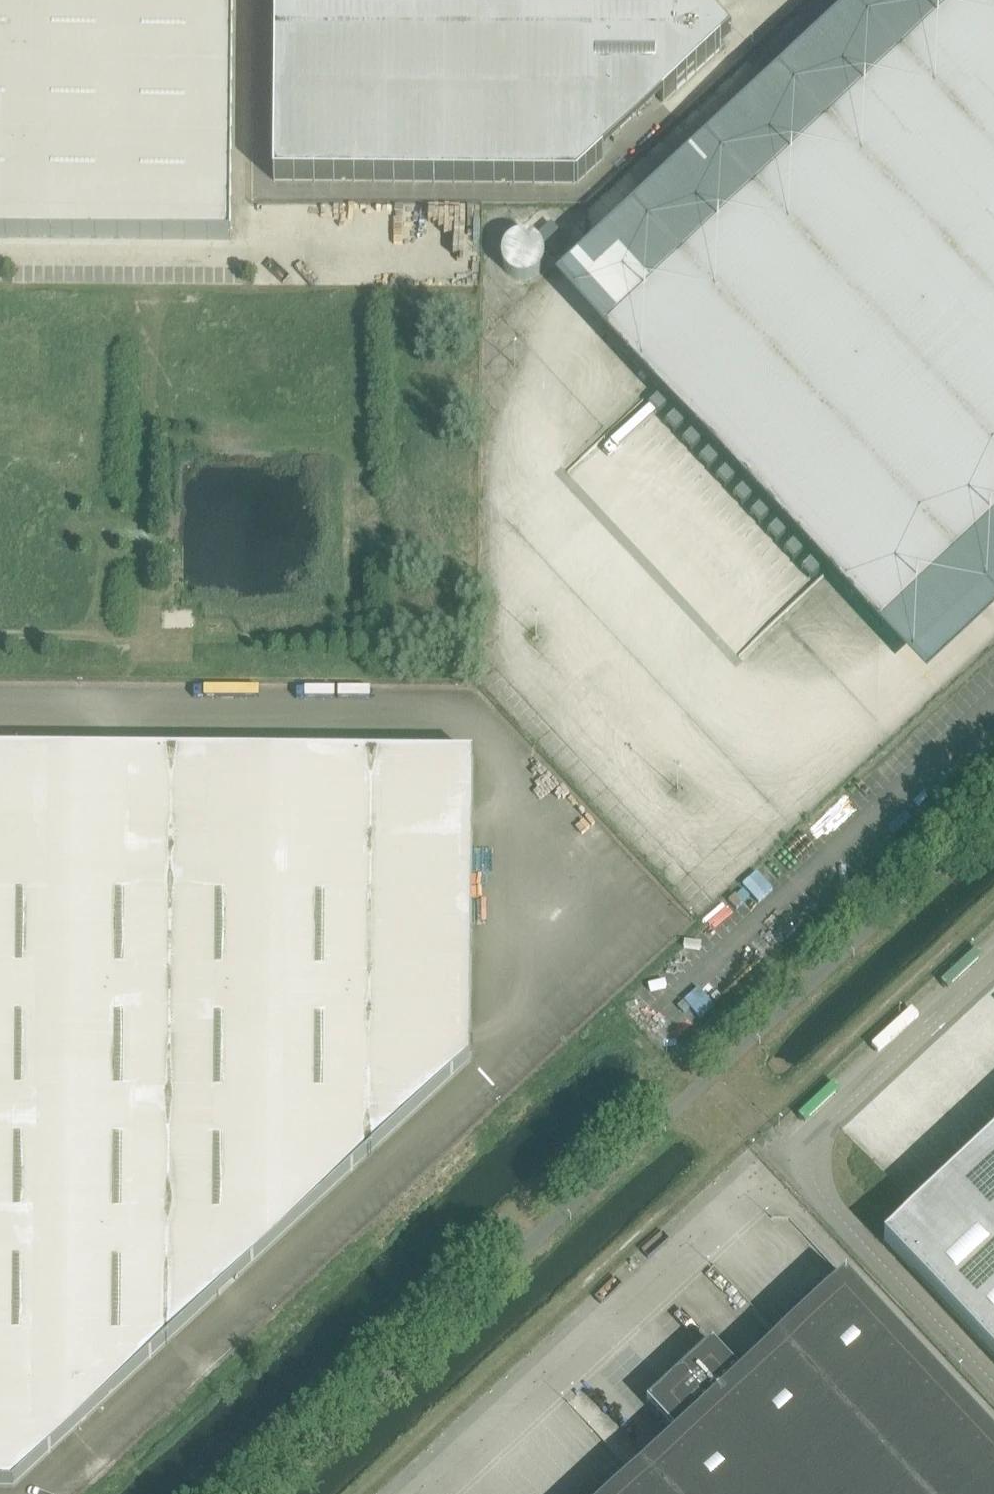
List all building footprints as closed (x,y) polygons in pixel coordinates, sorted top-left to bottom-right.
[(230,240),(233,6),(233,0),(0,0),(0,238),(230,240)] [(273,180),(577,183),(721,49),(731,39),(696,2),(696,0),(275,0),(273,180)] [(606,333),(880,626),(993,520),(993,0),(963,0),(606,333)] [(552,224),(537,238),(554,256),(569,242),(552,224)] [(178,241),(68,239),(67,264),(167,265),(167,253),(178,254),(178,241)] [(426,259),(388,258),(388,284),(422,284),(422,278),(460,278),(460,284),(482,285),(483,255),(455,255),(455,258),(426,258),(426,259)] [(567,726),(552,720),(573,745),(579,747),(581,754),(622,803),(626,801),(631,787),(640,797),(645,793),(647,800),(657,774),(658,779),(662,769),(666,768),(657,758),(654,759),(649,740),(643,754),(642,748),(629,743),(627,736),(623,737),(621,744),(610,731),(606,729),(608,723),(598,711),(580,716),(579,717),(573,710),(567,726)] [(13,1486),(470,1060),(473,756),(0,752),(0,1486),(13,1486)] [(884,1239),(993,1356),(993,1136),(884,1239)] [(845,1277),(741,1374),(712,1342),(686,1365),(688,1368),(675,1380),(672,1378),(647,1402),(677,1434),(612,1493),(993,1493),(993,1437),(845,1277)]
